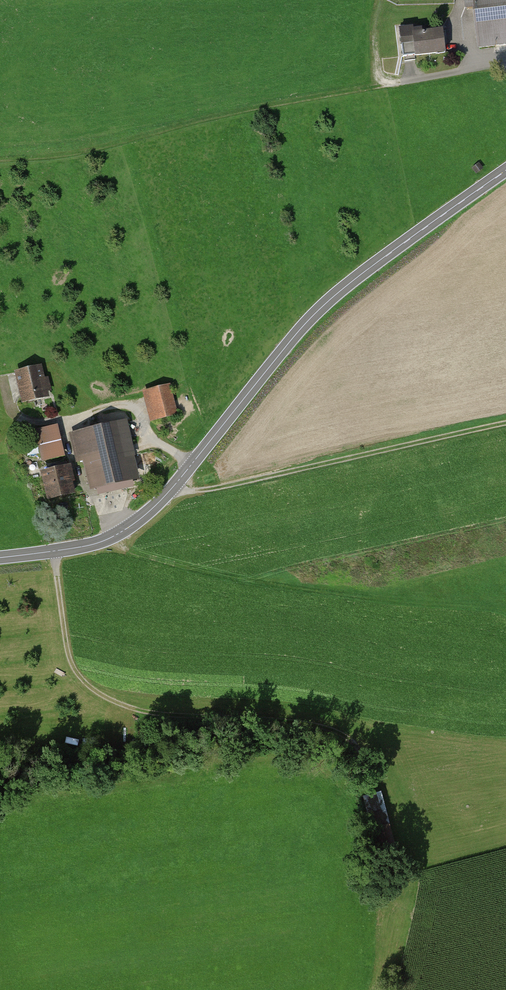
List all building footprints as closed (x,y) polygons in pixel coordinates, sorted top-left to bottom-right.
[(466,10),(475,9),(480,47),(505,44),(505,38),(505,0),(465,0),(466,10)] [(412,27),(400,28),(403,57),(445,51),(442,30),(422,33),(421,29),(413,30),(412,27)] [(19,374),(24,400),(48,395),(43,370),(19,374)] [(149,392),(156,419),(176,414),(169,387),(149,392)] [(91,487),(131,478),(126,457),(133,456),(125,422),(73,434),(80,461),(90,459),(92,469),(87,470),(91,487)] [(39,431),(45,458),(61,454),(55,427),(39,431)] [(43,473),(49,497),(72,492),(70,481),(74,480),(70,467),(67,468),(65,462),(56,464),(58,470),(43,473)]
